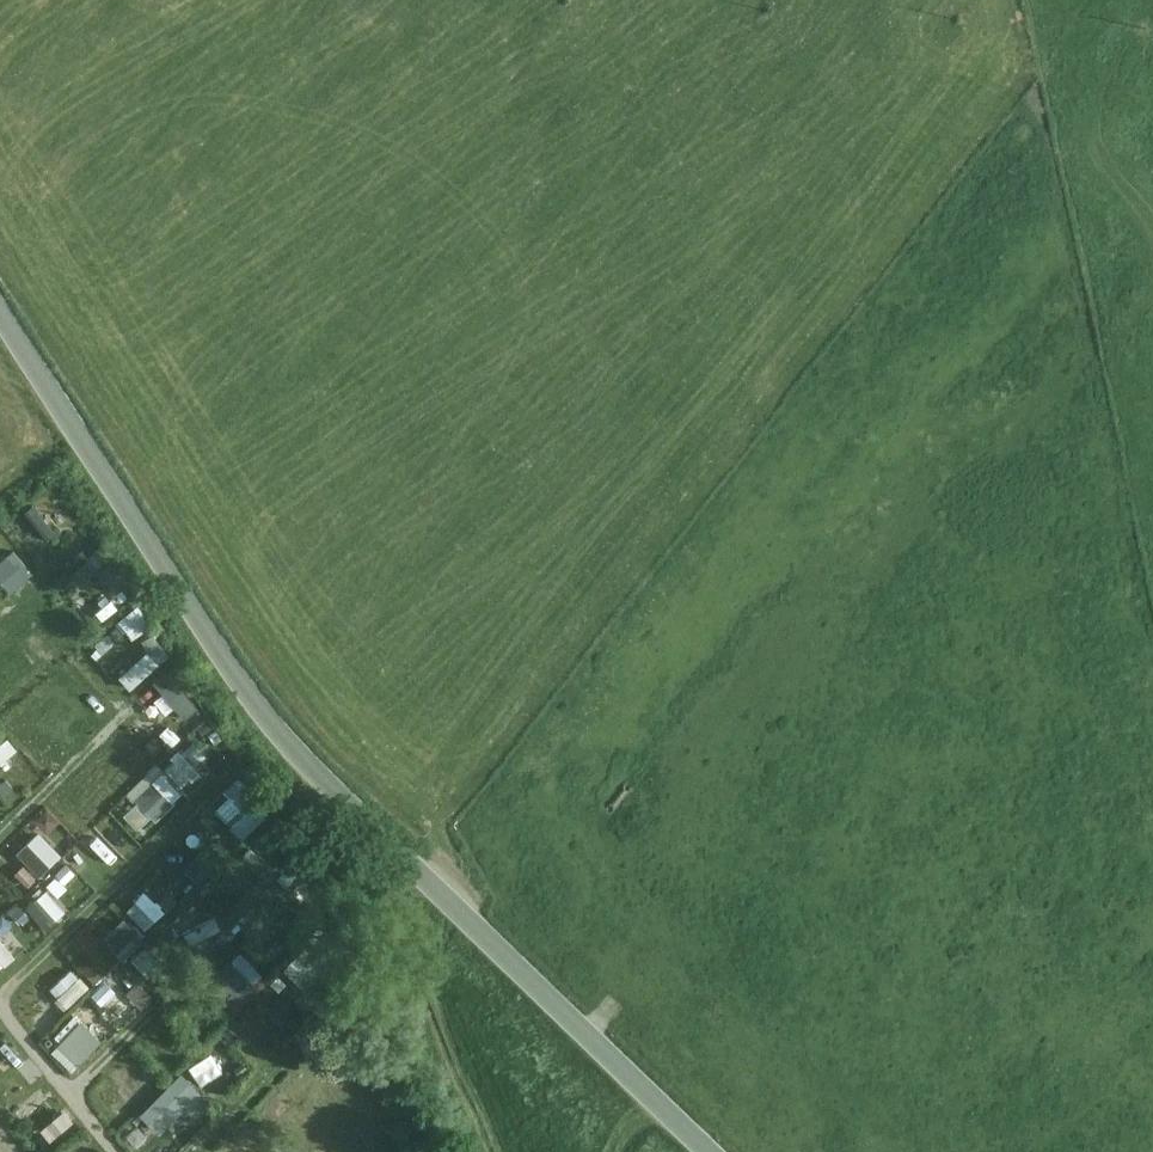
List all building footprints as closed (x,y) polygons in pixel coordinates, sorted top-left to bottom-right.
[(116,676),(127,689),(153,667),(142,654),(116,676)] [(69,709),(87,693),(78,683),(60,699),(69,709)] [(0,740),(0,760),(15,749),(5,736),(0,740)] [(144,834),(182,792),(159,772),(122,814),(144,834)] [(46,833),(59,817),(43,805),(30,821),(46,833)] [(12,850),(23,863),(12,873),(24,886),(59,853),(36,828),(12,850)] [(59,863),(45,887),(58,894),(72,870),(59,863)] [(22,905),(45,930),(65,911),(42,887),(22,905)] [(144,890),(125,906),(142,928),(162,912),(144,890)] [(10,924),(2,914),(0,915),(0,932),(10,924)] [(99,934),(118,955),(139,937),(120,916),(99,934)] [(86,925),(74,937),(87,950),(99,939),(86,925)] [(0,939),(0,968),(14,956),(0,939)] [(238,948),(205,979),(233,1010),(267,978),(238,948)] [(94,982),(105,971),(90,955),(78,966),(94,982)] [(69,966),(45,986),(61,1006),(85,985),(69,966)] [(77,1018),(48,1049),(71,1070),(100,1039),(77,1018)] [(181,1072),(135,1107),(154,1132),(200,1097),(181,1072)]
